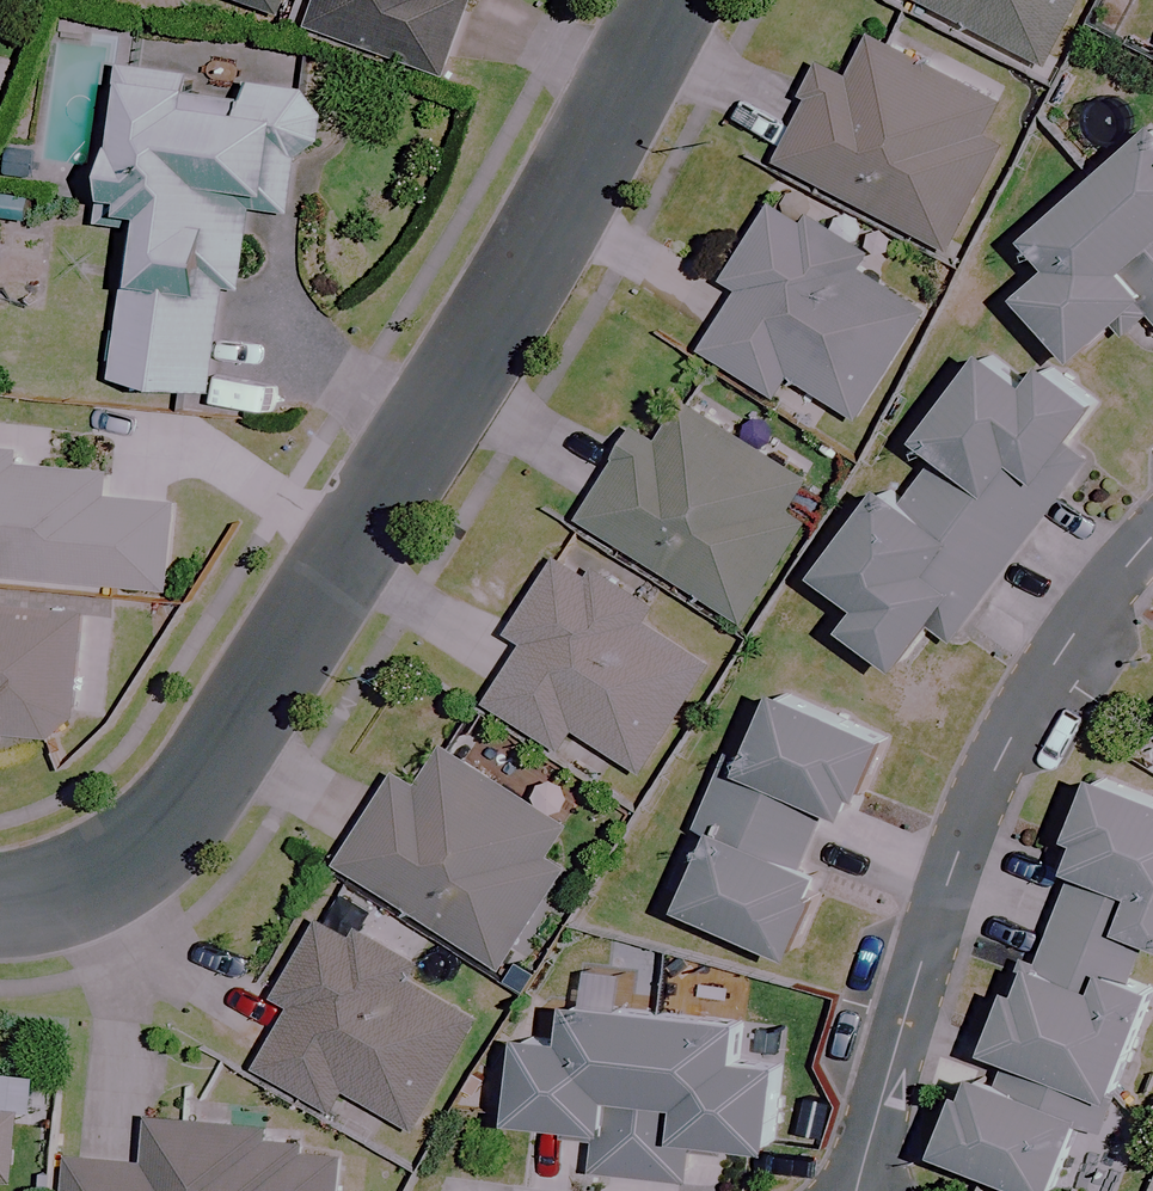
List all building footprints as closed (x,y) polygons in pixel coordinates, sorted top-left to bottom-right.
[(278,14),(283,0),(237,0),(278,14)] [(309,32),(445,77),(470,1),(467,0),(320,0),(309,32)] [(1044,66),(1078,0),(912,0),(1044,66)] [(835,65),(787,159),(957,244),(1011,138),(993,130),(1009,99),(881,35),(860,77),(835,65)] [(315,88),(259,81),(256,98),(201,91),(203,74),(124,64),(107,201),(139,206),(118,376),(220,389),(233,282),(251,285),(261,208),(299,213),(306,157),(330,137),(334,112),(315,88)] [(1035,292),(1089,353),(1149,299),(1152,304),(1152,137),(1045,233),(1070,261),(1035,292)] [(812,220),(778,200),(735,274),(754,284),(717,347),(789,389),(799,372),(867,412),(928,307),(866,270),(878,249),(816,213),(812,220)] [(864,620),(916,658),(942,623),(957,634),(1094,451),(1083,443),(1114,401),(1060,361),(1044,382),(1000,349),(935,437),(949,447),(916,491),(902,480),(835,569),(878,601),(864,620)] [(646,425),(591,512),(751,612),(829,489),(691,402),(667,439),(646,425)] [(42,456),(0,453),(0,578),(166,591),(173,506),(101,500),(103,474),(41,469),(42,456)] [(712,654),(562,560),(518,629),(537,641),(496,706),(571,753),(587,728),(643,764),(712,654)] [(1,736),(25,737),(72,740),(80,613),(0,608),(0,749),(1,736)] [(725,837),(695,904),(805,952),(843,866),(815,854),(837,805),(865,817),(902,735),(792,686),(761,755),(737,744),(701,826),(725,837)] [(401,769),(343,861),(506,963),(565,872),(548,861),(572,823),(449,746),(424,784),(401,769)] [(1071,1190),(1089,1190),(1152,1026),(1152,977),(1141,973),(1152,941),(1152,788),(1111,772),(1078,859),(1088,863),(1047,967),(1037,963),(995,1071),(989,1069),(958,1148),(1071,1190)] [(361,934),(330,916),(285,994),(302,1004),(269,1061),(348,1105),(357,1089),(425,1128),(487,1017),(412,975),(423,955),(367,923),(361,934)] [(536,1029),(527,1114),(604,1123),(600,1166),(693,1176),(698,1132),(788,1142),(796,1057),(756,1053),(760,1019),(583,1000),(580,1034),(536,1029)] [(72,1190),(348,1190),(351,1152),(280,1147),(281,1127),(152,1117),(149,1160),(74,1155),(72,1190)]
